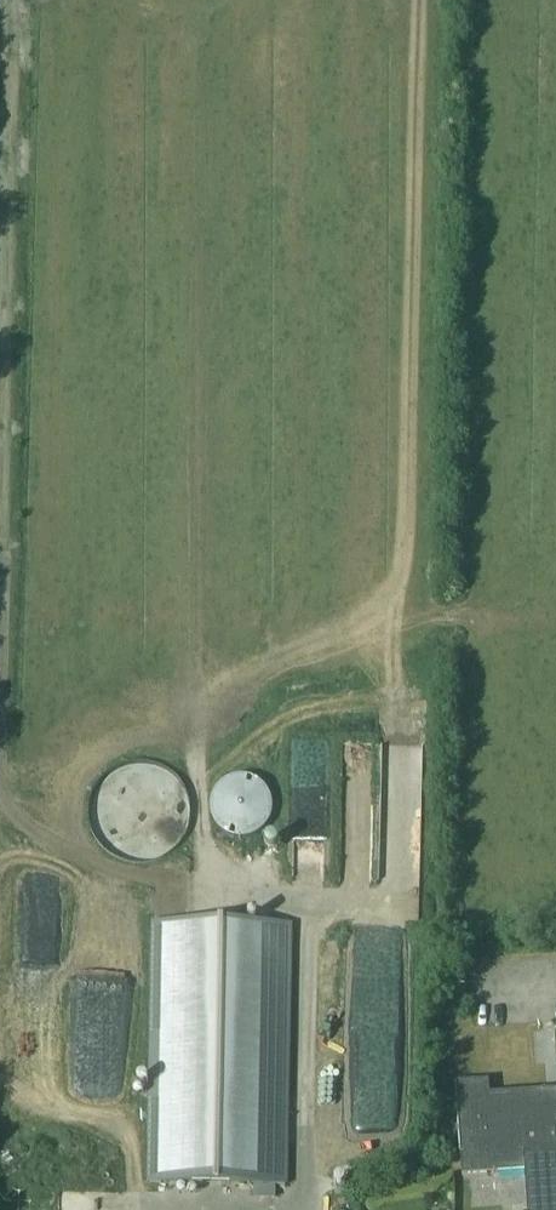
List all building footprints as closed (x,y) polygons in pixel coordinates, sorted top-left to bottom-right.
[(211,795),(240,843),(282,817),(253,770),(211,795)] [(149,1183),(286,1185),(290,924),(154,921),(149,1183)] [(490,1094),(489,1080),(456,1082),(462,1175),(525,1171),(528,1209),(555,1209),(555,1090),(490,1094)]
